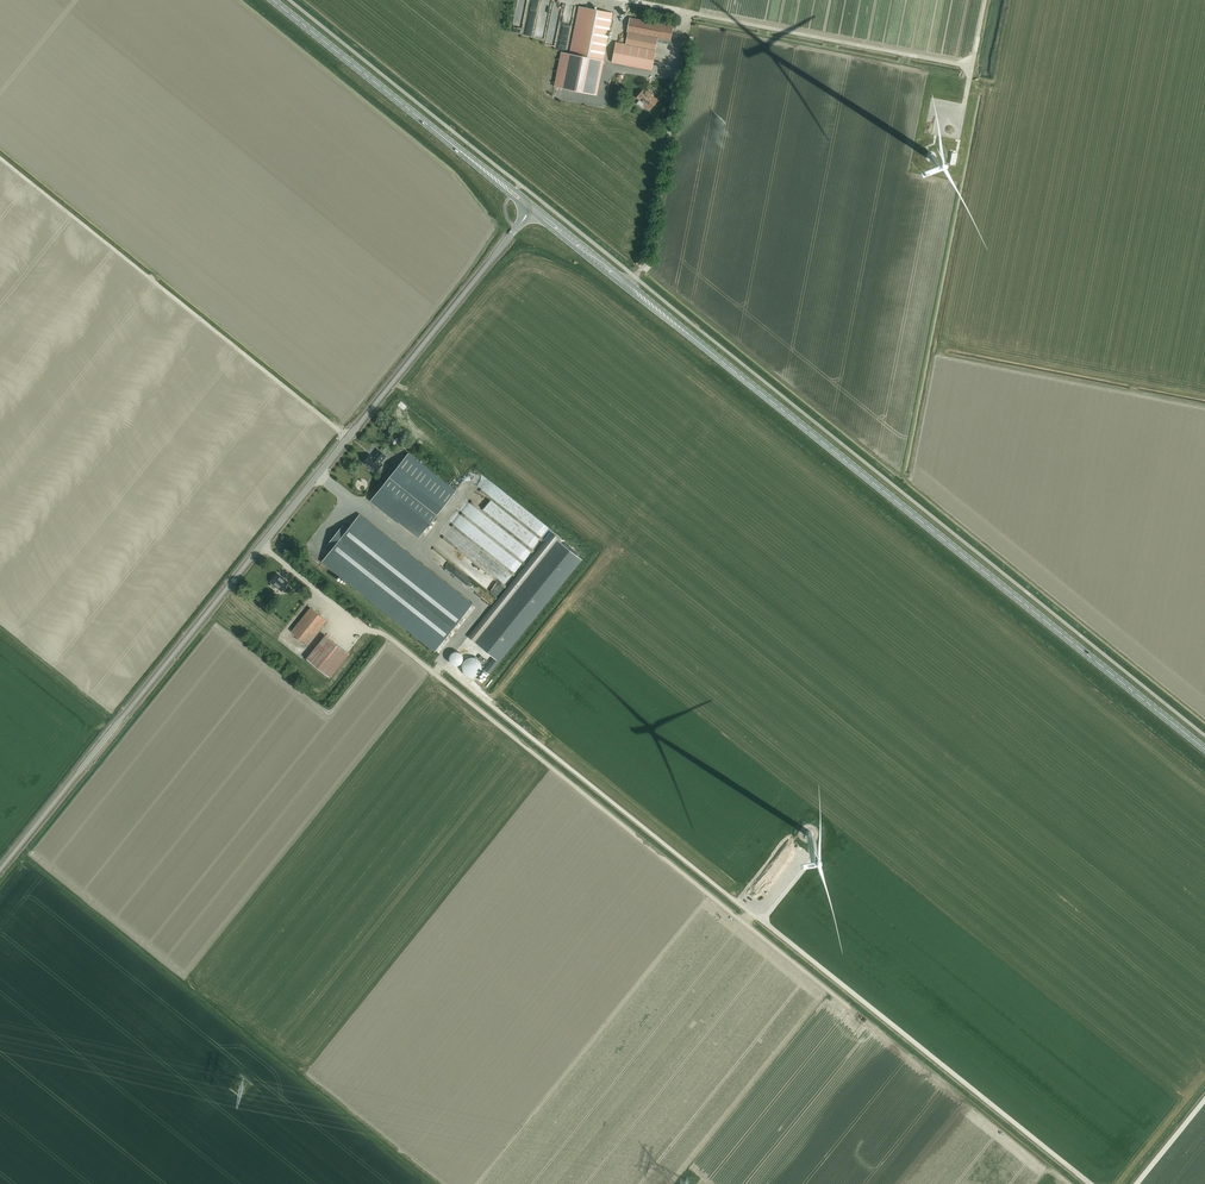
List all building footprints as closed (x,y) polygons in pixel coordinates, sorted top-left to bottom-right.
[(524,28),(528,0),(520,0),(516,27),(524,28)] [(570,54),(603,61),(612,13),(579,6),(570,54)] [(673,26),(631,18),(628,33),(657,38),(670,41),(673,26)] [(628,33),(626,44),(655,50),(657,38),(628,33)] [(655,50),(626,44),(616,42),(612,62),(651,70),(655,50)] [(657,100),(646,91),(643,89),(637,98),(645,104),(643,106),(648,110),(649,108),(651,109),(657,100)] [(925,156),(925,157),(925,158),(925,159),(926,159),(926,160),(927,161),(928,161),(928,162),(929,162),(930,162),(931,162),(932,162),(933,162),(934,162),(934,161),(935,161),(936,160),(936,159),(937,159),(937,158),(937,157),(937,156),(937,155),(937,154),(936,154),(936,153),(935,152),(934,151),(933,151),(932,151),(931,151),(930,151),(929,151),(928,151),(927,152),(926,153),(926,154),(925,154),(925,155),(925,156)] [(399,439),(403,435),(397,429),(391,435),(394,438),(397,435),(399,439)] [(374,458),(369,455),(365,461),(372,466),(370,468),(375,472),(376,470),(377,471),(383,463),(381,461),(386,456),(378,450),(374,456),(375,456),(374,458)] [(371,500),(418,537),(455,491),(408,454),(371,500)] [(332,549),(323,561),(435,650),(471,604),(359,515),(348,529),(344,526),(328,546),(332,549)] [(475,642),(558,541),(557,540),(559,538),(552,533),(468,636),(475,642)] [(581,560),(576,556),(563,544),(558,541),(475,642),(494,658),(484,670),(489,674),(581,560)] [(439,561),(454,573),(458,568),(443,556),(439,561)] [(288,583),(281,577),(277,573),(270,582),(272,583),(271,584),(271,586),(273,588),(275,588),(276,587),(282,591),(288,583)] [(308,644),(326,621),(310,608),(292,631),(308,644)] [(306,658),(330,677),(349,654),(325,635),(306,658)] [(455,654),(459,647),(455,645),(451,651),(455,654)] [(803,833),(803,834),(803,835),(803,836),(804,837),(805,838),(806,839),(807,840),(808,840),(809,840),(810,840),(811,840),(812,839),(813,838),(814,837),(815,836),(815,835),(815,834),(815,833),(815,832),(814,831),(814,830),(813,830),(813,829),(812,829),(812,828),(811,828),(810,828),(809,828),(808,828),(807,828),(806,828),(806,829),(805,829),(805,830),(804,830),(804,831),(803,832),(803,833)]
